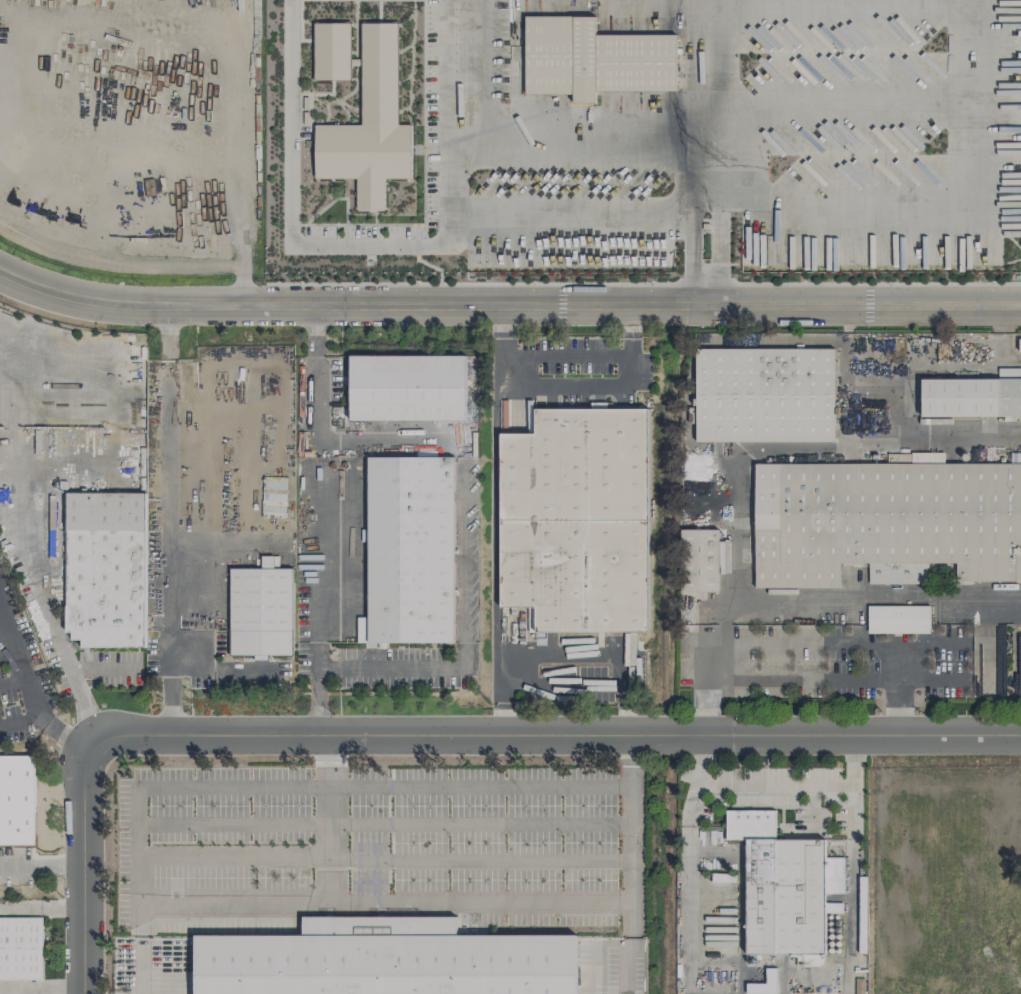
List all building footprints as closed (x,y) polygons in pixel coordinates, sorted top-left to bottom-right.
[(676,35),(595,34),(595,16),(524,16),(524,94),(572,94),(572,103),(595,103),(595,91),(675,91),(676,35)] [(398,22),(361,22),(361,125),(314,124),(313,178),(356,178),(356,210),(384,210),(384,179),(410,179),(410,125),(397,125),(398,22)] [(314,80),(350,79),(350,22),(313,22),(314,80)] [(834,348),(696,347),(695,441),(834,443),(834,348)] [(349,420),(466,421),(466,356),(349,355),(349,420)] [(997,367),(997,378),(921,378),(920,416),(1020,417),(1020,367),(997,367)] [(648,632),(648,407),(605,407),(605,401),(591,401),(591,407),(534,407),(534,432),(495,432),(495,564),(500,564),(500,608),(535,608),(535,632),(648,632)] [(754,587),(839,588),(839,563),(867,564),(868,567),(868,584),(927,584),(928,563),(956,564),(956,578),(957,580),(1020,581),(1020,462),(1016,463),(943,463),(944,453),(910,452),(913,461),(906,464),(755,462),(754,587)] [(454,643),(454,456),(367,456),(367,617),(356,617),(356,643),(378,643),(378,648),(385,648),(385,643),(454,643)] [(261,514),(285,514),(286,480),(262,480),(261,514)] [(145,648),(145,493),(66,492),(66,640),(81,640),(81,647),(145,648)] [(717,592),(718,529),(681,529),(681,592),(717,592)] [(292,568),(274,569),(273,556),(261,556),(261,569),(230,569),(230,656),(256,656),(256,661),(268,661),(268,656),(292,655),(292,568)] [(928,605),(866,607),(867,634),(929,632),(928,605)] [(34,845),(34,757),(0,756),(0,845),(34,845)] [(824,840),(774,840),(774,810),(725,810),(725,840),(745,840),(745,955),(805,955),(805,966),(819,966),(819,955),(824,955),(824,840)] [(577,935),(456,935),(456,917),(302,917),(302,936),(194,935),(194,993),(576,993),(577,935)] [(0,918),(0,980),(41,980),(42,918),(0,918)] [(775,993),(776,969),(766,969),(765,984),(746,984),(746,993),(775,993)] [(855,978),(854,993),(864,993),(864,979),(855,978)]
